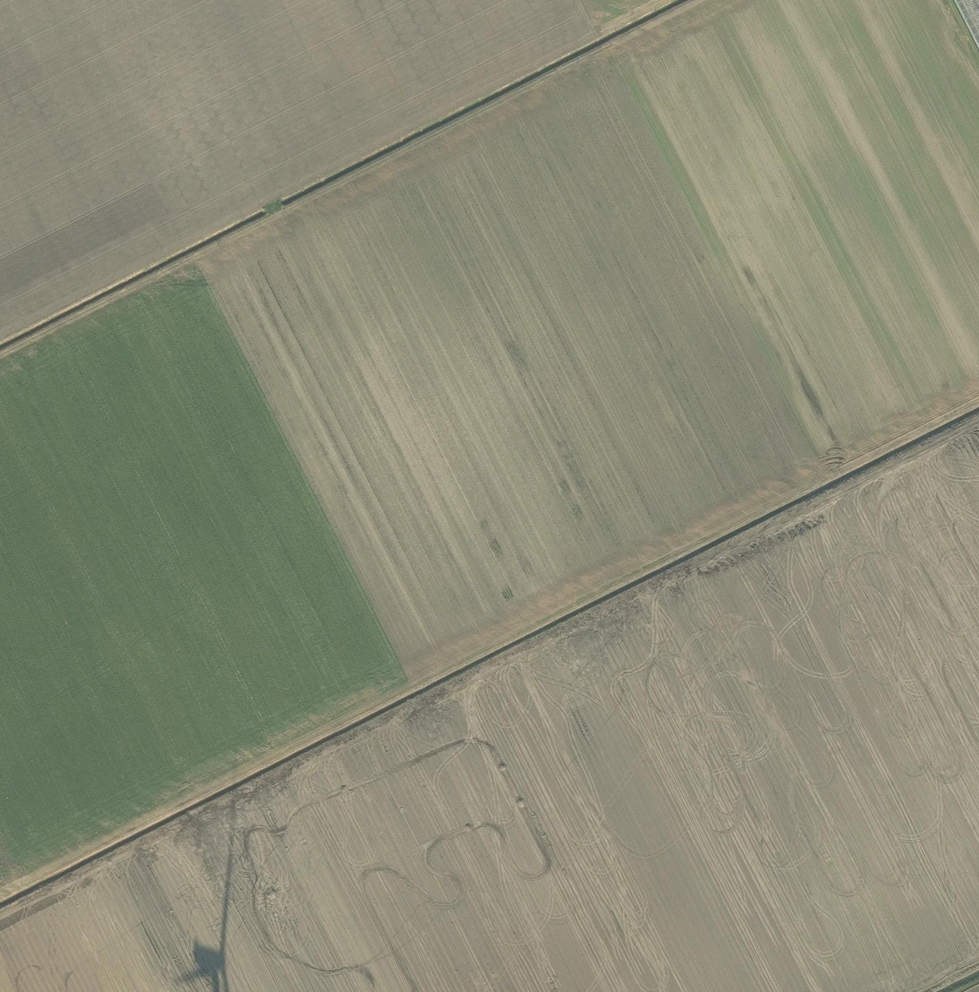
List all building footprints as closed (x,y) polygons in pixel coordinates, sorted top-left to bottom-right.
[(978,47),(978,0),(955,0),(978,47)]
